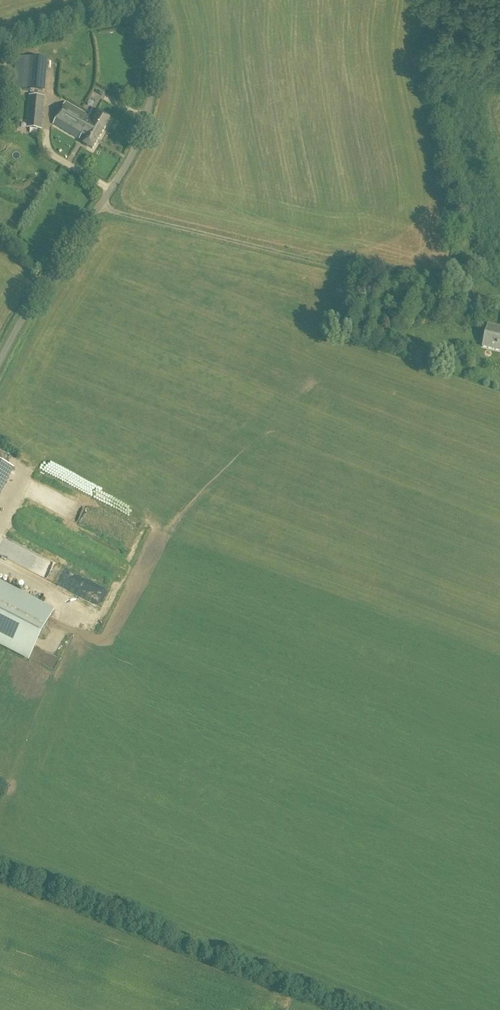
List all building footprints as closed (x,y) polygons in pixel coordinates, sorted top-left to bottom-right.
[(42,119),(44,97),(30,96),(27,128),(38,129),(39,119),(42,119)] [(86,114),(66,102),(53,124),(84,142),(84,143),(93,149),(110,119),(90,107),(86,114)] [(488,325),(483,346),(499,351),(499,328),(488,325)] [(15,463),(0,457),(0,498),(15,463)] [(55,609),(0,580),(0,645),(28,660),(55,609)] [(107,602),(110,592),(95,588),(92,598),(107,602)]
